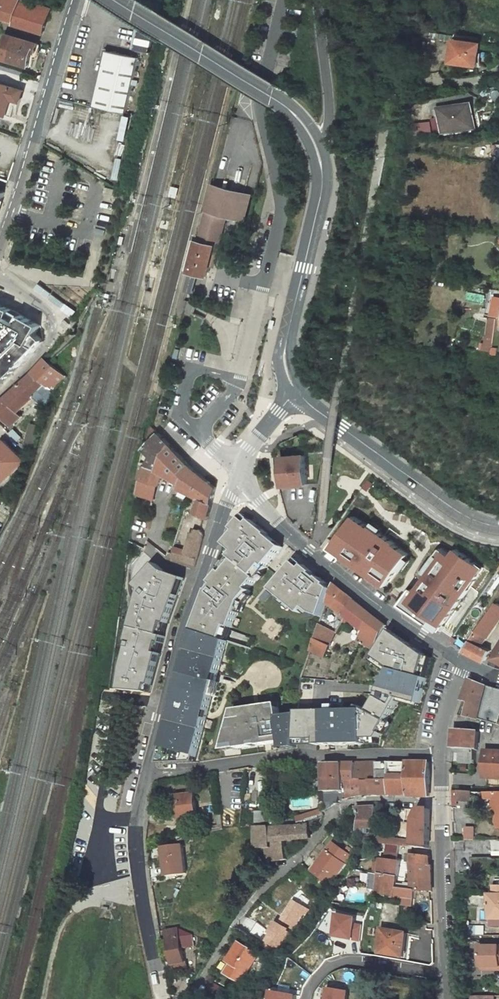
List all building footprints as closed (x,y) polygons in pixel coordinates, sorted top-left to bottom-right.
[(13,20),(18,6),(48,16),(50,10),(21,1),(22,0),(0,0),(0,16),(13,20)] [(13,20),(15,21),(14,25),(43,34),(48,16),(18,6),(13,20)] [(39,45),(8,35),(1,58),(28,67),(33,53),(36,53),(39,45)] [(455,62),(477,65),(481,43),(458,39),(455,62)] [(102,50),(89,106),(120,114),(133,57),(102,50)] [(0,84),(0,114),(12,117),(15,106),(19,108),(23,91),(0,84)] [(473,127),(469,104),(440,108),(443,131),(473,127)] [(2,203),(9,181),(0,178),(0,202),(2,203)] [(202,212),(194,243),(194,247),(186,276),(196,279),(204,280),(212,246),(219,247),(228,216),(247,221),(253,196),(245,193),(210,185),(202,212)] [(170,187),(168,197),(175,198),(177,188),(170,187)] [(190,242),(182,275),(186,276),(194,243),(190,242)] [(186,276),(182,291),(192,294),(195,282),(196,279),(193,278),(190,277),(186,276)] [(18,312),(13,309),(0,304),(0,343),(7,330),(18,312)] [(41,325),(25,316),(14,333),(2,350),(23,361),(43,340),(41,325)] [(7,330),(0,343),(0,349),(2,350),(14,333),(7,330)] [(494,351),(495,336),(487,335),(486,350),(494,351)] [(2,385),(24,363),(23,361),(2,350),(0,349),(0,384),(2,385)] [(12,426),(21,417),(18,412),(48,384),(55,389),(65,377),(44,358),(31,374),(0,403),(0,413),(12,426)] [(160,486),(164,474),(172,478),(181,455),(159,432),(145,447),(144,448),(151,455),(146,466),(144,465),(140,480),(160,486)] [(0,441),(0,475),(4,480),(24,461),(2,439),(0,441)] [(182,483),(180,487),(193,494),(198,495),(204,476),(192,466),(181,455),(172,478),(182,483)] [(308,485),(306,456),(283,457),(284,486),(308,485)] [(192,498),(200,502),(197,510),(198,510),(197,513),(205,517),(209,515),(217,487),(204,476),(198,495),(193,494),(192,498)] [(148,498),(156,501),(160,486),(140,480),(138,479),(135,495),(148,498)] [(134,501),(146,504),(148,498),(135,495),(134,501)] [(339,531),(358,505),(353,502),(335,527),(339,531)] [(351,571),(360,558),(340,542),(345,536),(339,531),(335,527),(321,547),(351,571)] [(204,534),(195,532),(190,552),(186,564),(191,566),(195,567),(204,534)] [(129,541),(127,560),(132,561),(133,553),(136,553),(137,545),(129,541)] [(186,564),(190,552),(176,548),(172,560),(186,564)] [(446,578),(458,585),(466,574),(439,554),(426,573),(442,583),(446,578)] [(168,581),(172,571),(145,563),(142,573),(143,573),(135,598),(143,600),(143,601),(162,607),(170,582),(168,581)] [(442,583),(454,592),(458,585),(446,578),(442,583)] [(338,617),(335,624),(323,617),(321,624),(337,632),(340,626),(346,617),(356,601),(335,584),(328,602),(341,613),(338,617)] [(346,617),(365,633),(359,642),(374,650),(387,625),(378,619),(356,601),(346,617)] [(132,608),(121,604),(119,618),(128,620),(127,623),(130,623),(131,623),(132,608)] [(498,621),(498,606),(496,604),(492,609),(491,609),(475,633),(464,650),(486,662),(491,650),(478,644),(480,640),(483,642),(487,638),(498,621)] [(128,620),(119,618),(117,629),(126,631),(127,623),(128,620)] [(131,623),(130,623),(125,658),(142,661),(144,643),(148,643),(150,631),(151,626),(131,623)] [(312,650),(325,657),(337,632),(321,624),(312,650)] [(142,661),(125,658),(124,665),(148,669),(154,632),(150,631),(148,643),(144,643),(142,661)] [(402,631),(394,643),(407,653),(391,678),(405,685),(412,675),(413,674),(412,674),(417,666),(428,650),(402,631)] [(417,666),(412,674),(413,674),(412,675),(429,686),(431,677),(433,666),(439,657),(428,650),(417,666)] [(209,686),(209,668),(184,668),(183,674),(184,686),(209,686)] [(260,699),(261,699),(270,700),(271,694),(269,694),(262,693),(265,676),(263,676),(260,699)] [(271,677),(265,676),(262,693),(269,694),(271,677)] [(487,685),(471,678),(463,701),(470,703),(468,713),(465,713),(465,716),(498,725),(498,689),(487,685)] [(184,686),(184,688),(184,699),(202,699),(209,699),(209,686),(184,686)] [(401,690),(397,687),(393,695),(394,696),(393,699),(395,700),(401,690)] [(185,708),(202,708),(202,699),(184,699),(185,708)] [(233,702),(229,701),(223,737),(238,740),(236,748),(226,751),(233,759),(257,756),(257,752),(252,750),(259,711),(248,708),(248,704),(246,701),(242,700),(238,701),(238,707),(232,705),(233,702)] [(316,720),(317,708),(301,707),(300,720),(302,720),(301,749),(317,749),(319,720),(316,720)] [(187,721),(175,719),(173,728),(182,730),(182,737),(172,737),(174,765),(191,763),(191,746),(191,737),(187,721)] [(336,722),(327,721),(327,731),(336,732),(336,725),(336,722)] [(377,729),(374,729),(374,733),(351,734),(351,748),(351,749),(378,748),(377,729)] [(479,749),(480,732),(455,731),(454,748),(477,750),(477,749),(479,749)] [(191,763),(208,762),(207,745),(191,746),(191,763)] [(454,748),(454,752),(460,752),(460,763),(476,764),(477,750),(454,748)] [(487,750),(486,761),(488,761),(487,776),(498,776),(498,751),(487,750)] [(378,761),(378,762),(379,780),(363,780),(363,795),(376,795),(390,795),(389,761),(378,761)] [(428,762),(389,761),(390,795),(429,796),(430,773),(428,762)] [(378,762),(356,763),(356,779),(363,779),(363,780),(379,780),(378,762)] [(325,807),(301,815),(303,821),(309,820),(325,815),(323,812),(345,799),(345,780),(356,779),(356,763),(324,764),(325,793),(332,793),(332,803),(325,804),(325,807)] [(345,799),(363,795),(363,780),(363,779),(356,779),(345,780),(345,799)] [(458,801),(472,802),(472,792),(459,791),(458,801)] [(304,792),(290,796),(294,812),(308,807),(304,792)] [(195,793),(176,795),(179,819),(198,816),(195,793)] [(370,827),(375,827),(377,807),(377,806),(364,807),(357,808),(361,818),(358,827),(370,827)] [(415,820),(414,840),(374,836),(373,843),(429,848),(431,809),(421,809),(415,820)] [(271,811),(256,811),(256,826),(271,825),(271,811)] [(230,813),(221,813),(223,829),(242,827),(243,812),(230,813)] [(256,826),(257,848),(265,848),(267,861),(287,859),(285,841),(312,838),(310,826),(320,823),(325,815),(309,820),(303,821),(304,823),(271,826),(271,825),(256,826)] [(312,872),(329,884),(350,855),(333,842),(312,872)] [(183,845),(163,847),(166,875),(186,873),(183,845)] [(430,856),(412,854),(411,862),(411,863),(430,865),(430,856)] [(417,890),(411,889),(396,886),(401,861),(397,861),(398,858),(394,857),(394,856),(387,856),(386,860),(382,859),(380,873),(381,873),(377,894),(415,901),(417,890)] [(472,872),(489,871),(489,856),(472,856),(472,872)] [(417,890),(432,889),(431,865),(430,865),(411,863),(411,889),(417,890)] [(380,873),(371,871),(368,887),(371,887),(371,890),(374,891),(373,894),(377,894),(381,873),(380,873)] [(495,886),(495,895),(491,895),(491,926),(498,926),(498,886),(495,886)] [(310,911),(294,900),(267,942),(278,949),(282,942),(288,946),(310,911)] [(411,921),(414,906),(402,905),(401,920),(411,921)] [(360,942),(365,919),(341,913),(336,937),(360,942)] [(166,930),(172,964),(184,962),(182,948),(195,946),(193,934),(179,928),(166,930)] [(407,933),(383,929),(379,953),(403,957),(407,933)] [(258,954),(240,943),(229,961),(232,963),(226,973),(240,981),(258,954)] [(482,947),(482,968),(498,967),(498,947),(482,947)] [(211,981),(203,995),(210,998),(226,998),(230,991),(211,981)]
